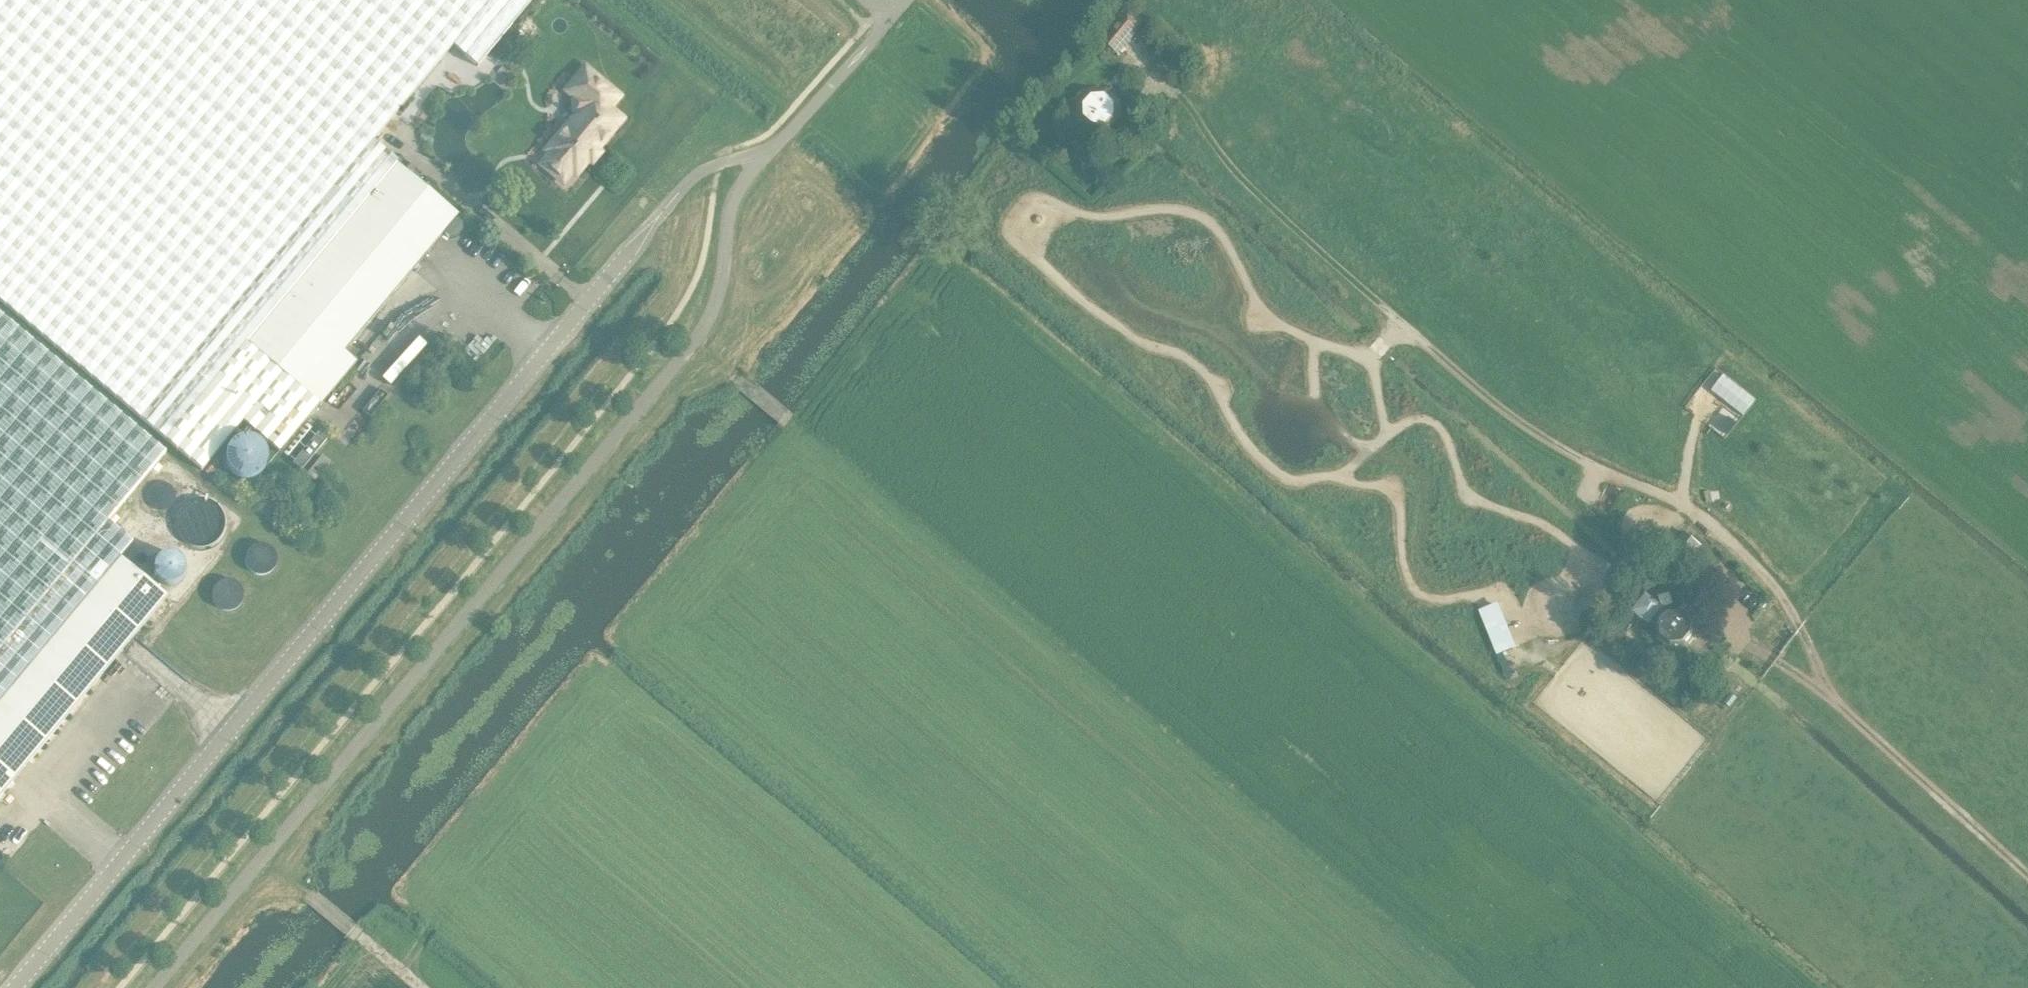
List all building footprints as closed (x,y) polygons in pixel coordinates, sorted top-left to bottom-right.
[(405,170),(396,163),(398,161),(373,141),(453,46),(478,66),(533,0),(0,0),(0,301),(203,470),(243,421),(280,452),(315,410),(248,355),(405,170)] [(1111,49),(1137,18),(1122,6),(1096,36),(1111,49)] [(617,123),(619,121),(617,119),(616,116),(611,112),(608,112),(606,110),(617,96),(606,86),(605,83),(600,79),(597,79),(585,69),(566,91),(586,108),(574,122),(572,121),(558,138),(554,139),(550,144),(550,147),(548,150),(552,153),(543,164),(548,168),(549,171),(554,176),(557,176),(562,180),(572,169),(576,173),(600,143),(604,142),(608,138),(608,134),(610,132),(613,131),(617,126),(617,123)] [(1118,102),(1117,101),(1122,96),(1113,88),(1108,93),(1104,90),(1090,91),(1079,104),(1067,101),(1068,127),(1085,142),(1112,140),(1106,132),(1122,115),(1117,111),(1118,102)] [(458,215),(405,170),(248,355),(315,410),(320,404),(321,405),(357,362),(344,352),(443,233),(449,238),(457,238),(462,231),(461,224),(455,219),(458,215)] [(120,557),(132,542),(108,521),(166,452),(153,441),(0,314),(0,698),(120,557)] [(275,454),(246,430),(223,457),(252,481),(275,454)] [(301,470),(327,439),(317,432),(292,462),(301,470)] [(1676,571),(1687,558),(1711,576),(1724,558),(1696,536),(1692,541),(1683,533),(1660,558),(1676,571)] [(120,557),(0,698),(0,797),(167,597),(120,557)] [(1658,606),(1645,596),(1631,613),(1647,625),(1650,621),(1653,624),(1654,639),(1669,651),(1684,650),(1699,631),(1695,629),(1694,618),(1683,609),(1664,610),(1658,606)]
